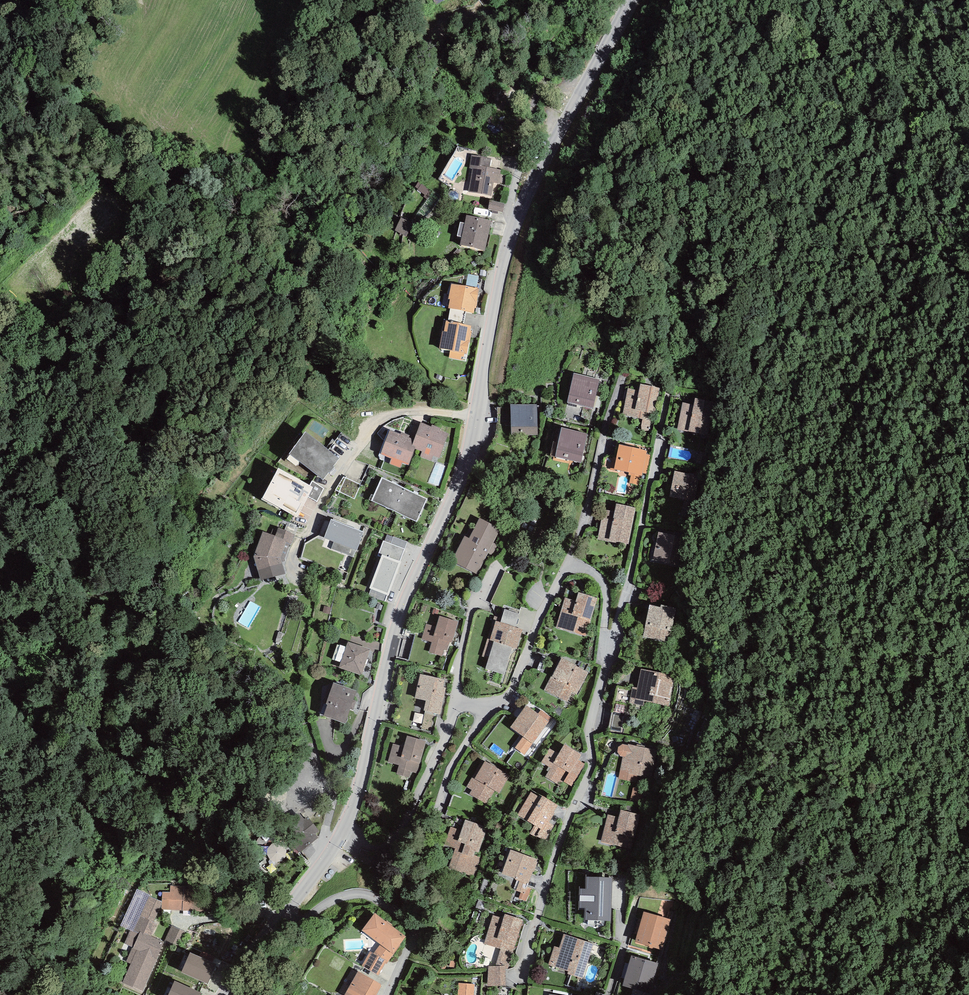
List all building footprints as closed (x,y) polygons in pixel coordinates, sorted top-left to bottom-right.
[(491,158),(472,155),(469,168),(472,169),(468,192),(491,196),(494,183),(498,184),(501,169),(490,167),(491,158)] [(504,203),(490,200),(488,209),(503,212),(504,203)] [(491,221),(466,215),(465,223),(461,237),(460,245),(485,251),(491,221)] [(468,274),(466,286),(477,288),(479,276),(468,274)] [(466,286),(451,284),(448,299),(450,300),(448,308),(450,309),(466,311),(474,313),(474,308),(475,308),(479,289),(477,288),(466,286)] [(463,324),(466,311),(450,309),(448,321),(463,324)] [(448,321),(446,321),(444,331),(442,331),(439,348),(450,350),(449,358),(463,361),(464,353),(466,354),(472,326),(463,324),(448,321)] [(600,379),(574,373),(567,403),(593,409),(600,379)] [(660,388),(640,384),(639,391),(628,388),(622,415),(643,419),(641,425),(642,431),(650,432),(660,388)] [(710,401),(695,398),(694,405),(682,403),(677,429),(703,434),(710,401)] [(537,404),(510,405),(511,435),(538,435),(537,404)] [(431,426),(420,422),(414,439),(411,447),(415,448),(422,451),(420,456),(432,461),(433,456),(439,458),(448,434),(440,430),(440,428),(432,425),(431,426)] [(588,434),(561,427),(558,442),(554,441),(550,455),(581,463),(588,434)] [(400,434),(389,430),(380,454),(391,458),(389,464),(400,468),(402,463),(408,465),(415,448),(411,447),(414,439),(409,437),(410,435),(401,432),(400,434)] [(289,454),(323,480),(329,472),(329,473),(334,467),(333,466),(339,458),(305,431),(289,454)] [(647,451),(619,445),(616,458),(614,469),(617,470),(629,472),(629,475),(631,476),(629,483),(638,485),(640,476),(642,476),(643,473),(647,474),(651,455),(647,454),(647,451)] [(309,485),(278,468),(262,498),(297,517),(308,497),(313,487),(309,485)] [(702,476),(675,471),(669,497),(696,502),(702,476)] [(360,485),(343,477),(335,490),(354,499),(360,485)] [(371,500),(394,511),(405,488),(382,477),(371,500)] [(324,489),(312,481),(309,485),(313,487),(308,497),(317,501),(324,489)] [(405,488),(394,511),(417,521),(428,499),(405,488)] [(636,508),(616,504),(614,512),(603,510),(598,540),(616,543),(616,541),(629,544),(636,508)] [(500,529),(479,518),(469,538),(465,536),(451,562),(477,574),(487,554),(493,543),(500,529)] [(331,519),(324,538),(333,541),(331,549),(353,557),(356,550),(357,550),(364,531),(331,519)] [(274,526),(271,535),(286,541),(286,542),(291,544),(295,534),(274,526)] [(687,536),(658,531),(653,562),(682,567),(687,536)] [(253,557),(280,557),(286,542),(286,541),(271,535),(263,532),(253,557)] [(407,542),(393,536),(387,534),(384,541),(405,549),(407,542)] [(377,556),(381,557),(369,588),(371,588),(368,596),(385,602),(387,595),(389,596),(401,562),(400,561),(405,549),(384,541),(383,541),(377,556)] [(497,545),(493,543),(487,554),(492,556),(497,545)] [(280,557),(253,557),(261,580),(285,574),(280,557)] [(597,598),(579,593),(576,601),(565,598),(556,628),(586,636),(597,598)] [(678,608),(661,605),(661,607),(660,607),(649,605),(643,637),(672,643),(678,608)] [(520,614),(505,609),(500,623),(516,627),(520,614)] [(458,622),(439,616),(436,627),(426,624),(421,639),(432,642),(429,652),(442,656),(444,650),(447,651),(450,642),(452,643),(458,622)] [(500,623),(495,621),(490,639),(487,639),(482,657),(489,659),(485,669),(504,675),(513,647),(517,648),(523,629),(516,627),(500,623)] [(370,649),(347,642),(339,668),(362,675),(370,649)] [(589,673),(562,658),(552,677),(551,676),(544,691),(567,702),(572,693),(578,695),(589,673)] [(676,676),(641,669),(637,688),(632,687),(629,703),(643,706),(644,702),(670,707),(676,676)] [(445,680),(420,674),(415,698),(426,701),(424,711),(440,714),(446,688),(443,687),(445,680)] [(357,691),(333,683),(326,704),(327,705),(323,716),(345,724),(357,691)] [(538,714),(526,705),(510,727),(523,737),(515,748),(524,755),(545,727),(546,727),(553,718),(541,710),(538,714)] [(426,741),(407,736),(404,747),(393,744),(388,762),(399,765),(396,774),(409,778),(411,772),(417,774),(426,741)] [(581,754),(564,744),(559,754),(549,748),(541,762),(550,768),(545,777),(560,786),(563,781),(572,786),(585,764),(578,760),(581,754)] [(657,750),(628,744),(628,745),(623,744),(618,747),(618,752),(620,756),(623,757),(618,778),(652,784),(657,750)] [(510,776),(485,761),(474,779),(472,778),(466,787),(472,790),(469,794),(486,805),(495,791),(499,794),(510,776)] [(541,798),(531,792),(517,815),(534,825),(530,833),(545,842),(554,826),(548,822),(558,805),(542,796),(541,798)] [(640,814),(620,810),(618,817),(608,815),(601,842),(621,846),(624,835),(634,838),(640,814)] [(280,826),(299,853),(318,838),(315,834),(319,831),(308,817),(304,819),(298,813),(280,826)] [(487,827),(465,820),(462,831),(451,827),(445,846),(454,849),(448,868),(475,877),(481,857),(474,855),(475,851),(479,853),(487,827)] [(537,859),(510,850),(502,873),(515,878),(515,880),(519,881),(516,891),(521,893),(524,894),(526,887),(528,883),(529,883),(537,859)] [(611,921),(612,878),(586,877),(586,889),(579,889),(579,908),(585,908),(584,920),(611,921)] [(182,911),(183,886),(170,885),(170,892),(162,892),(162,902),(162,910),(182,911)] [(193,886),(183,886),(182,911),(202,912),(203,894),(192,893),(193,886)] [(531,889),(526,887),(524,894),(521,893),(519,899),(526,902),(531,889)] [(137,889),(121,925),(130,930),(139,934),(140,931),(151,936),(157,924),(153,922),(162,902),(149,896),(150,895),(137,889)] [(671,919),(643,912),(635,942),(663,949),(671,919)] [(405,936),(374,913),(361,930),(380,945),(392,954),(400,944),(405,936)] [(523,920),(505,914),(503,918),(493,915),(484,944),(501,949),(513,953),(523,920)] [(171,925),(164,940),(178,946),(185,931),(171,925)] [(124,943),(133,947),(139,934),(130,930),(124,943)] [(222,934),(211,930),(208,939),(219,943),(222,934)] [(139,934),(133,947),(157,959),(164,942),(151,936),(140,931),(139,934)] [(594,944),(563,934),(559,948),(554,946),(548,964),(568,971),(567,974),(582,978),(594,944)] [(401,945),(400,944),(392,954),(394,955),(401,945)] [(392,954),(380,945),(374,953),(387,961),(385,963),(386,964),(394,955),(392,954)] [(142,992),(157,959),(133,947),(125,962),(131,964),(123,982),(142,992)] [(507,969),(513,953),(501,949),(495,966),(505,966),(505,969),(507,969)] [(374,953),(370,951),(362,966),(378,975),(385,963),(387,961),(374,953)] [(216,964),(190,953),(181,973),(208,984),(216,964)] [(658,964),(631,956),(622,986),(649,994),(658,964)] [(505,969),(505,966),(495,966),(488,966),(487,987),(506,985),(505,969)] [(549,981),(565,984),(567,973),(551,970),(549,981)] [(358,971),(345,994),(375,994),(381,984),(358,971)] [(175,981),(168,994),(200,994),(201,992),(175,981)] [(459,983),(458,994),(474,994),(475,984),(459,983)]
